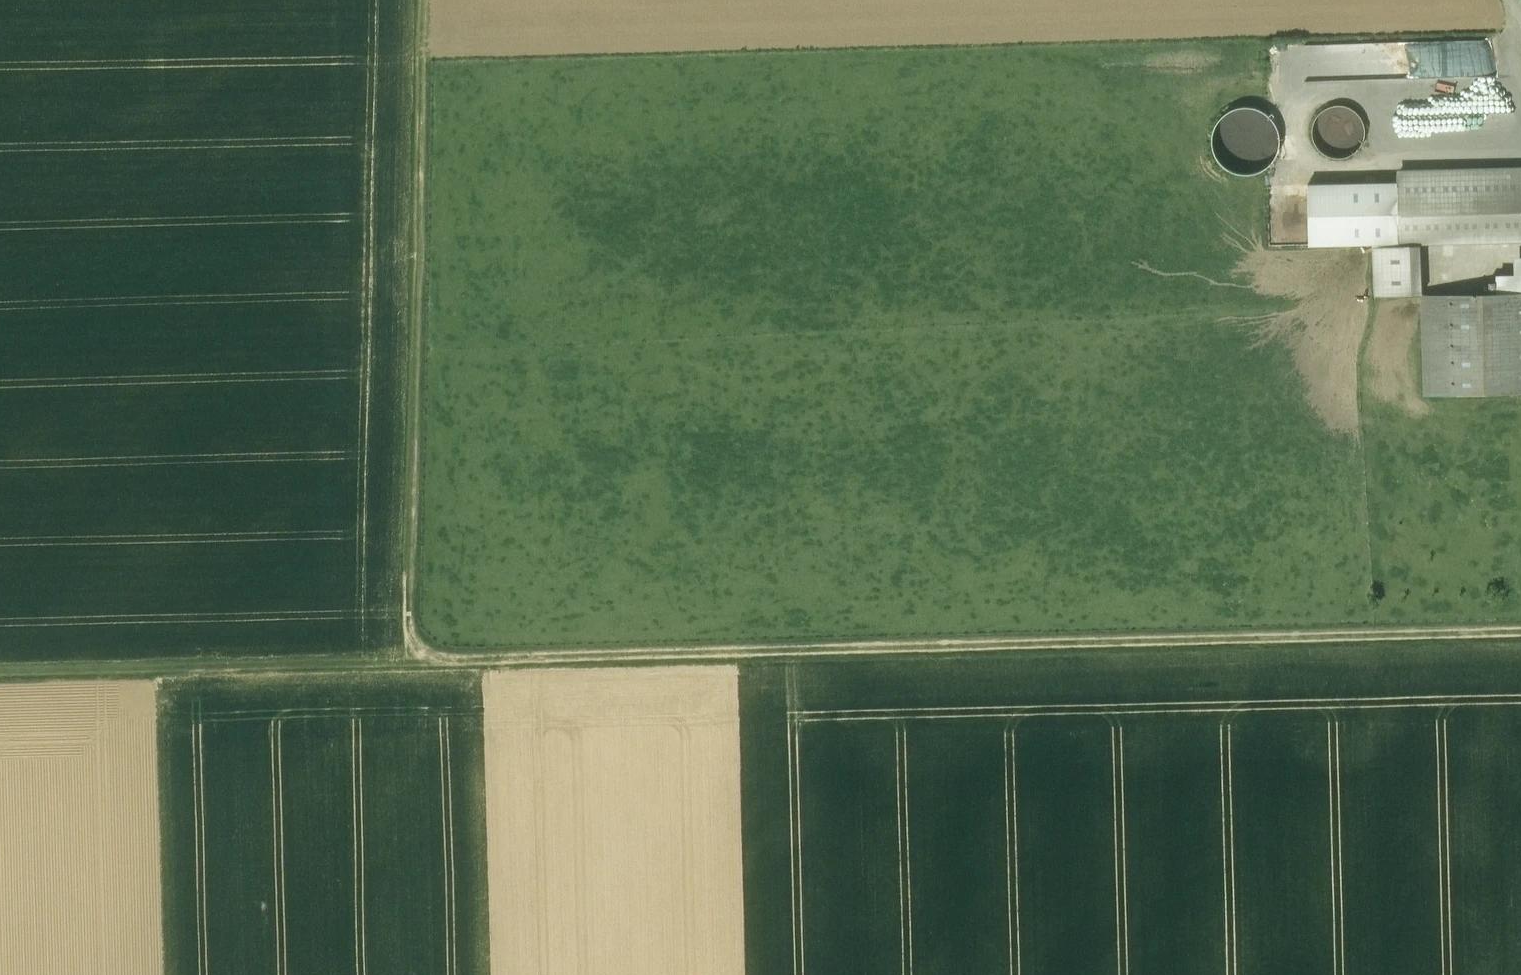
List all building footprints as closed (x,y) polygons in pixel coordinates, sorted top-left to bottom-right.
[(1471,38),(1471,77),(1391,76),(1391,110),(1500,110),(1500,77),(1490,77),(1490,39),(1471,38)] [(1352,108),(1343,105),(1333,105),(1324,109),(1317,116),(1313,125),(1312,135),(1315,144),(1321,152),(1330,157),(1339,158),(1349,156),(1357,151),(1363,143),(1366,133),(1364,124),(1360,115),(1352,108)] [(1400,172),(1401,243),(1520,240),(1520,169),(1400,172)] [(1375,296),(1422,295),(1419,244),(1372,246),(1375,296)] [(1422,295),(1424,394),(1520,391),(1520,292),(1422,295)]
